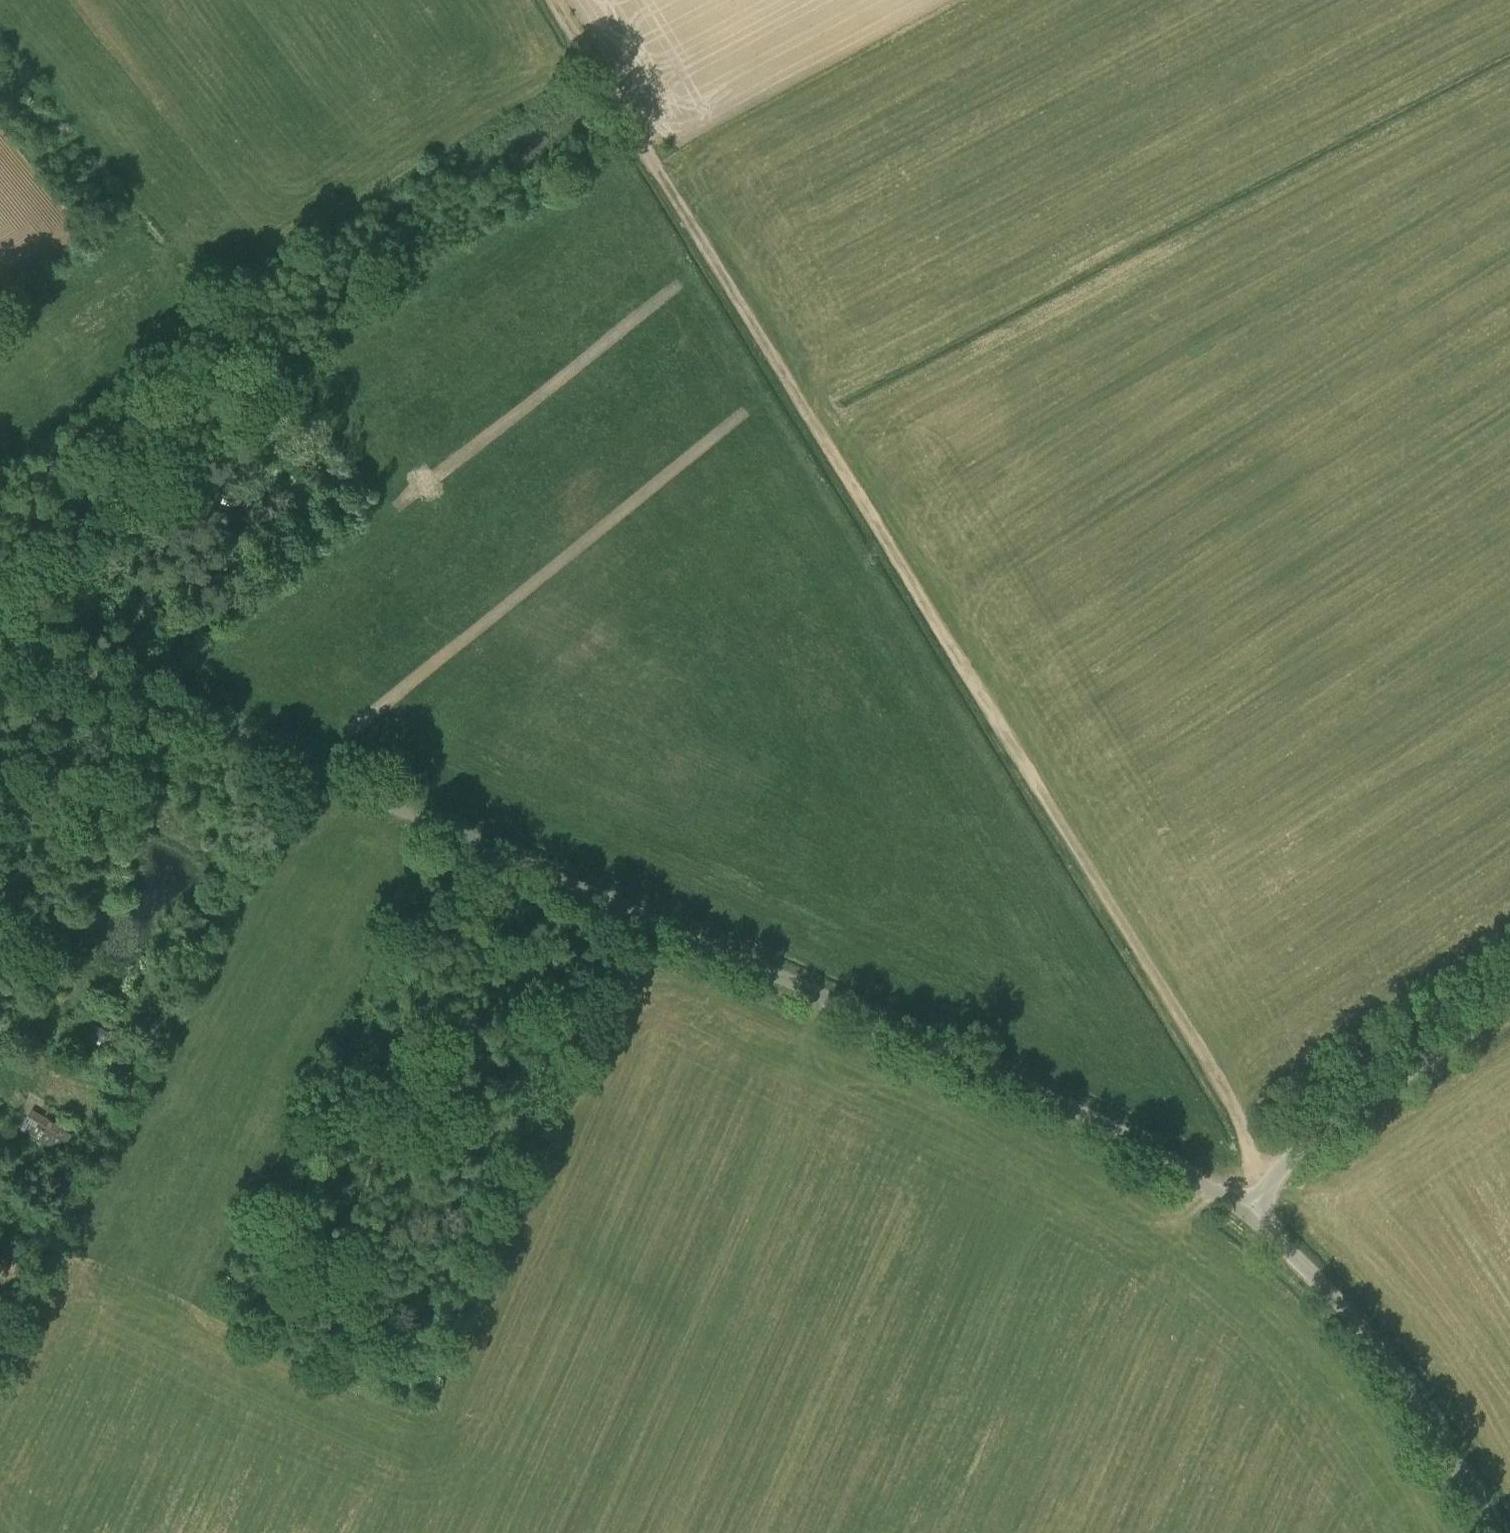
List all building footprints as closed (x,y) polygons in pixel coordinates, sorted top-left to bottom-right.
[(109,1046),(115,1035),(94,1024),(87,1037),(104,1046),(105,1044),(109,1046)] [(55,1148),(66,1131),(58,1127),(59,1126),(32,1109),(21,1129),(45,1142),(55,1148)]
